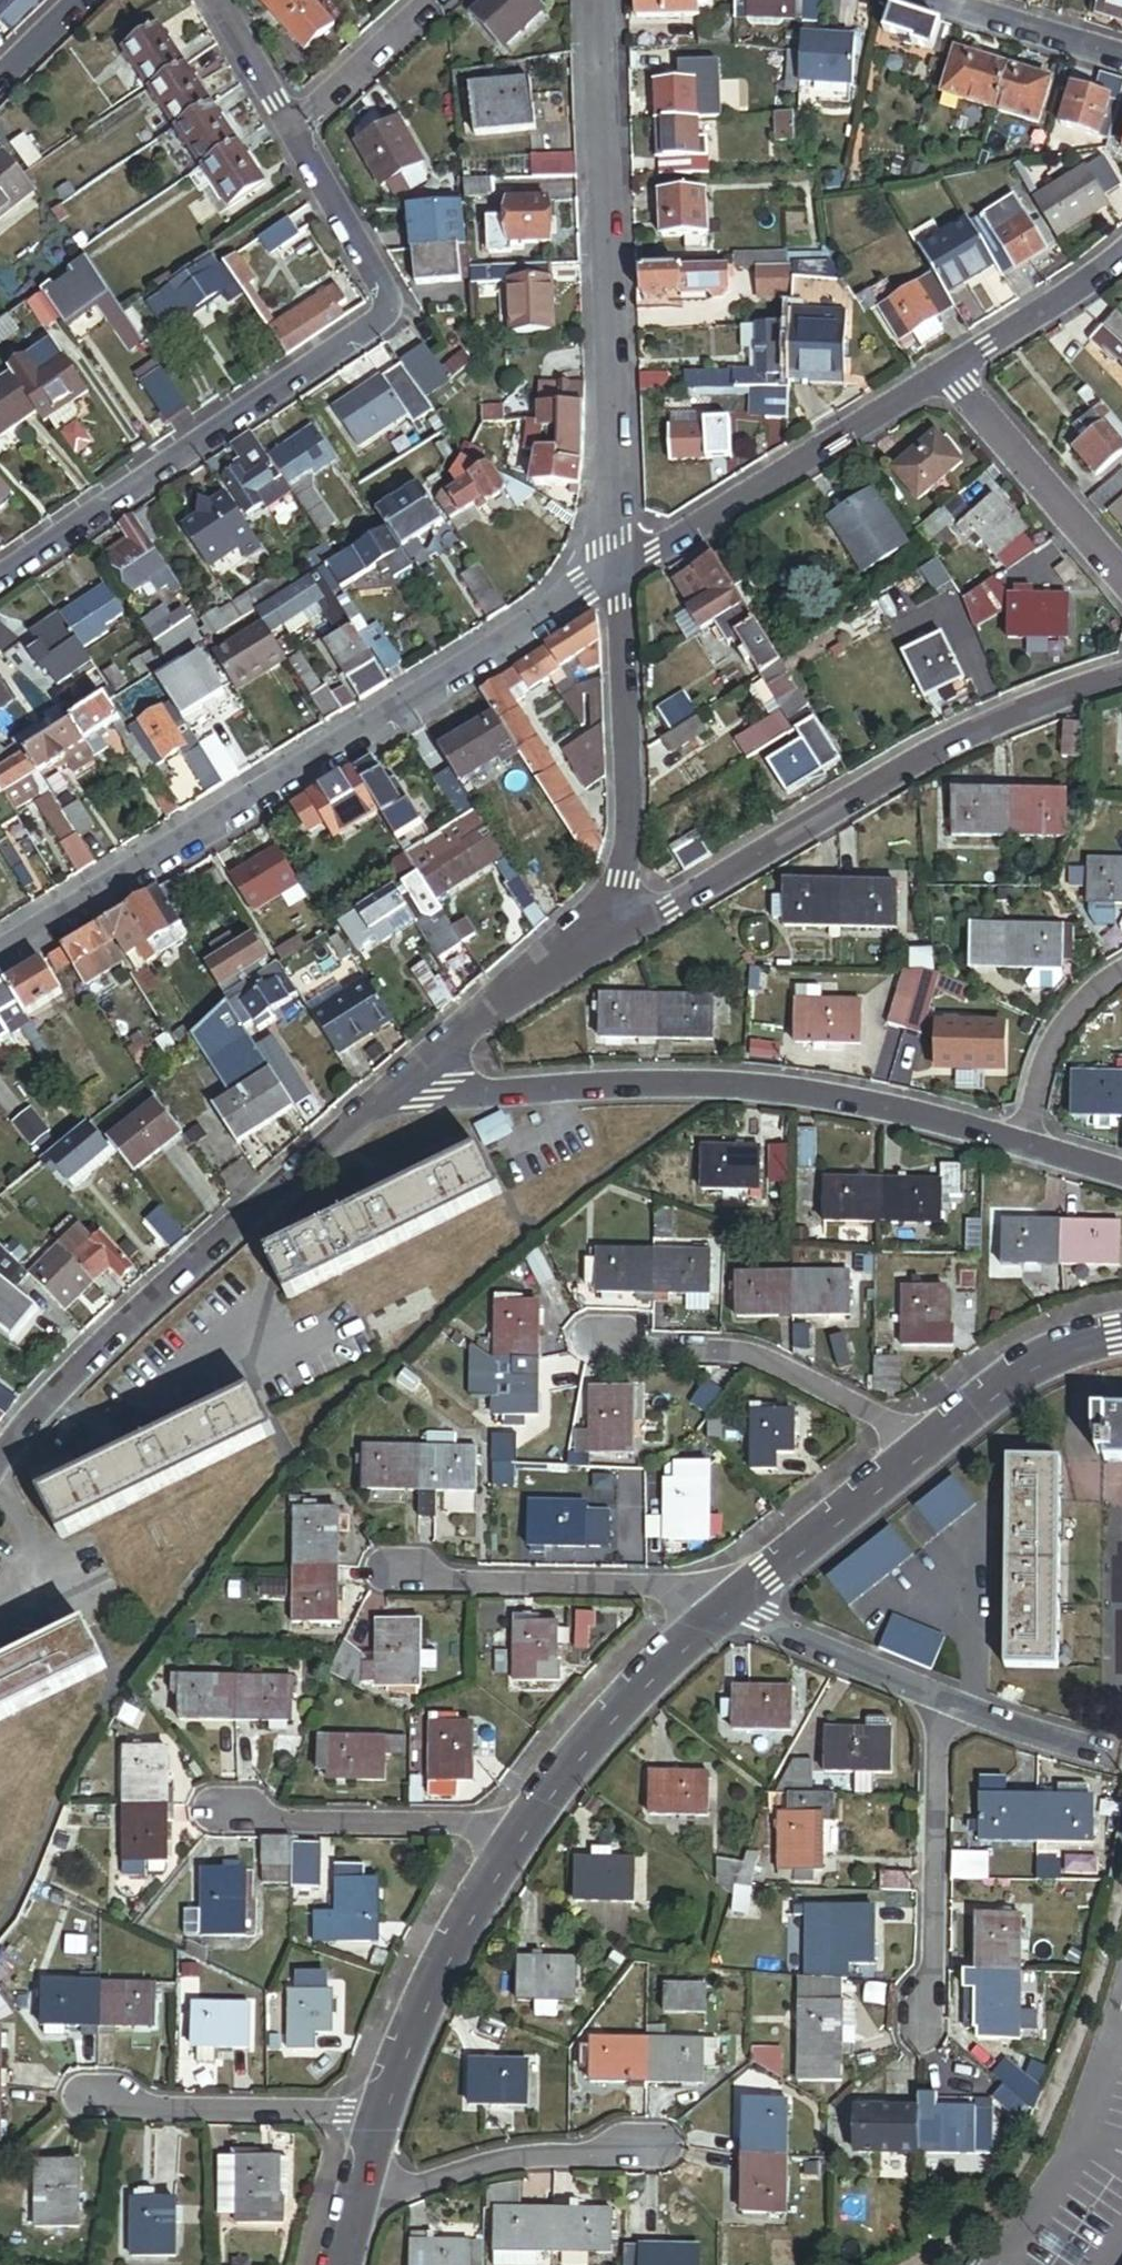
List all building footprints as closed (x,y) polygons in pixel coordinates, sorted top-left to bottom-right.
[(12,29),(41,0),(0,0),(0,16),(12,29)] [(260,3),(305,51),(333,25),(311,0),(263,0),(260,3)] [(473,17),(503,50),(544,12),(532,0),(492,0),(473,17)] [(698,0),(637,0),(638,18),(699,15),(698,0)] [(737,9),(739,10),(738,19),(797,21),(797,0),(737,0),(737,9)] [(804,23),(822,23),(824,0),(805,0),(804,23)] [(1121,24),(1121,0),(1103,0),(1098,16),(1121,24)] [(953,30),(894,11),(887,35),(908,41),(915,43),(914,46),(915,47),(945,56),(953,30)] [(160,23),(124,47),(150,87),(186,62),(160,23)] [(859,28),(803,35),(803,55),(803,56),(808,91),(867,83),(859,28)] [(915,43),(908,41),(906,47),(914,50),(915,47),(914,46),(915,43)] [(803,56),(790,54),(789,83),(802,84),(803,56)] [(996,113),(1009,70),(957,54),(943,97),(996,113)] [(186,62),(150,87),(176,127),(212,102),(186,62)] [(1053,84),(1009,70),(996,113),(1039,127),(1053,84)] [(1102,76),(1097,92),(1095,98),(1090,96),(1074,91),(1062,128),(1109,143),(1110,139),(1121,106),(1121,101),(1121,82),(1102,76)] [(533,109),(532,100),(529,80),(469,89),(476,137),(536,129),(533,109)] [(660,121),(699,120),(698,101),(721,100),(721,80),(658,82),(660,121)] [(238,141),(212,102),(176,127),(202,165),(238,141)] [(1121,106),(1110,139),(1121,143),(1121,106)] [(377,132),(357,143),(380,184),(382,184),(416,165),(422,161),(395,113),(374,126),(377,132)] [(796,144),(795,117),(778,117),(779,144),(796,144)] [(662,177),(711,176),(711,139),(699,139),(699,120),(660,121),(662,177)] [(26,137),(13,146),(29,169),(41,160),(26,137)] [(264,182),(238,141),(202,165),(203,167),(214,183),(229,206),(264,182)] [(39,194),(23,172),(9,155),(0,161),(0,223),(39,194)] [(533,177),(565,175),(564,155),(531,157),(533,177)] [(1080,168),(1102,204),(1119,193),(1097,157),(1080,168)] [(494,159),(461,160),(463,180),(489,179),(495,179),(494,159)] [(382,184),(388,195),(422,176),(416,165),(382,184)] [(200,193),(214,183),(203,167),(189,176),(200,193)] [(1080,168),(1031,197),(1058,240),(1106,211),(1102,204),(1080,168)] [(489,179),(463,180),(465,202),(490,200),(489,179)] [(709,238),(707,192),(663,194),(665,239),(709,238)] [(1015,198),(972,225),(975,231),(998,267),(1005,278),(1057,245),(1043,222),(1033,228),(1015,198)] [(508,202),(509,219),(510,244),(512,243),(533,243),(551,241),(548,200),(508,202)] [(71,216),(62,203),(52,211),(62,223),(71,216)] [(466,246),(462,206),(412,209),(415,249),(459,247),(466,246)] [(265,236),(275,250),(304,230),(294,216),(265,236)] [(509,219),(489,220),(488,220),(490,253),(513,252),(513,247),(512,243),(510,244),(509,219)] [(913,240),(926,261),(948,248),(935,227),(913,240)] [(948,248),(926,261),(936,278),(949,298),(998,267),(975,231),(948,248)] [(470,269),(469,246),(466,246),(459,247),(415,249),(417,285),(461,282),(461,281),(471,280),(470,269)] [(61,263),(49,248),(20,271),(32,286),(61,263)] [(211,253),(143,299),(165,332),(220,293),(227,303),(245,291),(243,288),(226,264),(225,263),(220,266),(211,253)] [(241,254),(226,264),(243,288),(252,282),(257,278),(241,254)] [(758,269),(773,268),(773,260),(762,260),(758,256),(739,257),(736,260),(736,269),(758,269)] [(124,311),(87,257),(43,290),(59,314),(68,327),(103,300),(133,344),(142,338),(124,312),(124,311)] [(549,281),(548,265),(509,267),(510,283),(549,281)] [(793,328),(792,340),(850,339),(853,297),(834,266),(796,267),(795,283),(794,301),(793,328)] [(472,286),(494,284),(510,283),(509,267),(470,269),(471,280),(472,286)] [(773,268),(758,269),(759,302),(794,301),(795,283),(796,267),(773,268)] [(730,269),(683,271),(683,292),(680,295),(710,293),(716,300),(725,299),(731,292),(730,269)] [(683,292),(683,271),(644,272),(645,296),(671,295),(680,295),(683,292)] [(956,309),(949,298),(936,278),(882,312),(901,343),(916,334),(938,320),(956,309)] [(549,281),(510,283),(514,335),(553,332),(549,281)] [(245,291),(263,317),(264,316),(272,312),(252,282),(243,288),(245,291)] [(324,294),(334,309),(339,306),(348,300),(338,284),(324,294)] [(27,303),(44,324),(59,314),(43,290),(27,303)] [(871,292),(856,301),(862,311),(865,317),(880,308),(871,292)] [(268,322),(273,328),(289,317),(314,300),(310,294),(275,317),(268,322)] [(299,332),(334,309),(324,294),(314,300),(289,317),(299,332)] [(671,304),(671,295),(645,296),(645,298),(638,298),(638,310),(671,309),(671,304)] [(671,295),(671,304),(680,303),(680,295),(671,295)] [(346,316),(339,306),(334,309),(341,319),(346,316)] [(306,343),(341,319),(334,309),(299,332),(306,343)] [(272,312),(264,316),(267,320),(268,322),(275,317),(272,312)] [(1104,328),(1121,344),(1121,314),(1119,312),(1104,328)] [(273,328),(271,329),(289,355),(306,343),(299,332),(289,317),(273,328)] [(938,320),(916,334),(924,347),(946,333),(938,320)] [(780,389),(780,341),(780,340),(780,328),(760,329),(752,329),(743,329),(743,354),(746,354),(746,360),(752,360),(752,374),(738,374),(738,375),(739,391),(760,390),(768,389),(780,389)] [(780,341),(792,340),(793,328),(780,328),(780,340),(780,341)] [(1104,328),(1090,342),(1116,366),(1121,360),(1121,344),(1104,328)] [(792,340),(790,382),(812,383),(811,392),(845,394),(850,339),(792,340)] [(424,343),(414,350),(438,385),(447,378),(424,343)] [(402,364),(423,395),(438,385),(414,350),(399,360),(402,364)] [(78,401),(90,392),(66,358),(24,389),(41,414),(48,423),(51,421),(61,435),(85,418),(86,412),(78,401)] [(402,364),(334,412),(361,450),(408,418),(414,427),(436,413),(423,395),(402,364)] [(170,422),(190,408),(163,369),(143,382),(170,422)] [(641,375),(641,394),(670,393),(669,375),(641,375)] [(689,377),(689,392),(739,391),(738,375),(689,377)] [(24,389),(16,378),(0,389),(0,445),(41,414),(24,389)] [(584,405),(585,384),(560,383),(560,398),(559,404),(584,405)] [(766,418),(788,419),(790,389),(780,389),(768,389),(766,418)] [(1104,406),(1090,389),(1080,397),(1095,414),(1104,406)] [(558,429),(559,404),(540,403),(539,420),(539,422),(538,427),(558,429)] [(582,463),(584,405),(559,404),(558,429),(557,462),(582,463)] [(1115,419),(1104,406),(1095,414),(1101,422),(1106,427),(1115,419)] [(498,409),(482,409),(483,423),(483,424),(498,423),(498,415),(498,409)] [(708,430),(708,424),(707,415),(670,416),(671,431),(672,431),(708,430)] [(1115,419),(1106,427),(1087,443),(1076,452),(1098,477),(1121,457),(1121,427),(1115,419)] [(512,449),(519,422),(508,422),(507,424),(504,439),(502,447),(512,449)] [(580,484),(582,463),(557,462),(558,429),(538,427),(539,422),(519,422),(512,449),(508,465),(534,472),(533,478),(537,484),(549,484),(580,484)] [(1087,443),(1106,427),(1101,422),(1082,438),(1087,443)] [(732,423),(708,424),(708,430),(709,460),(733,460),(732,423)] [(504,439),(507,424),(484,425),(483,428),(478,437),(479,437),(504,439)] [(335,462),(313,429),(270,458),(293,491),(314,477),(335,462)] [(709,460),(708,430),(672,431),(673,462),(709,460)] [(962,464),(937,432),(893,469),(918,500),(962,464)] [(272,464),(252,434),(232,447),(243,463),(237,466),(240,470),(246,466),(254,476),(266,468),(272,464)] [(473,447),(471,446),(466,456),(481,464),(486,454),(477,449),(473,447)] [(508,465),(512,449),(502,447),(498,463),(508,465)] [(481,464),(466,456),(457,469),(465,481),(470,478),(488,467),(481,464)] [(282,479),(272,464),(266,468),(276,483),(282,479)] [(248,480),(254,476),(246,466),(240,470),(248,480)] [(495,471),(488,467),(470,478),(481,494),(483,498),(504,485),(495,471)] [(276,483),(266,468),(254,476),(248,480),(240,470),(225,480),(249,516),(265,505),(258,495),(265,490),(272,500),(281,495),(276,489),(279,487),(276,483)] [(536,491),(495,471),(504,485),(516,503),(536,491)] [(1092,503),(1104,517),(1113,509),(1121,501),(1121,476),(1092,503)] [(314,488),(314,477),(293,491),(324,536),(330,532),(327,528),(336,522),(314,488)] [(16,495),(0,478),(0,513),(16,495)] [(481,494),(470,478),(465,481),(448,492),(444,485),(436,496),(448,514),(472,499),(481,494)] [(282,497),(291,491),(282,479),(276,483),(279,487),(276,489),(281,495),(281,496),(282,497)] [(420,484),(377,511),(388,527),(389,527),(430,501),(420,484)] [(577,501),(580,484),(549,484),(548,496),(554,498),(577,501)] [(184,528),(211,568),(256,537),(225,492),(211,502),(198,499),(200,517),(184,528)] [(481,494),(472,499),(476,505),(485,500),(483,498),(481,494)] [(903,541),(874,495),(831,521),(860,568),(903,541)] [(435,497),(430,501),(443,521),(444,521),(449,518),(435,497)] [(1007,571),(1037,550),(1025,536),(994,498),(966,521),(960,527),(977,548),(984,543),(997,559),(1007,571)] [(443,521),(430,501),(389,527),(402,548),(443,521)] [(1110,514),(1121,528),(1121,503),(1110,514)] [(151,510),(147,505),(133,515),(137,520),(151,510)] [(943,509),(916,532),(926,548),(935,540),(955,522),(943,509)] [(168,536),(151,510),(137,520),(147,535),(154,546),(168,536)] [(137,520),(133,515),(121,523),(127,533),(134,543),(144,537),(147,535),(137,520)] [(402,548),(389,527),(388,527),(354,549),(367,570),(368,570),(377,564),(384,574),(390,570),(393,575),(412,563),(402,548)] [(147,535),(144,537),(168,572),(142,589),(149,599),(169,586),(175,594),(183,589),(154,546),(147,535)] [(168,572),(144,537),(134,543),(112,558),(113,561),(135,593),(135,594),(142,589),(168,572)] [(935,540),(926,548),(933,559),(943,553),(935,540)] [(326,546),(307,558),(316,572),(318,571),(327,565),(335,561),(326,546)] [(715,556),(709,546),(690,558),(696,568),(715,556)] [(735,546),(716,557),(737,591),(755,579),(735,546)] [(367,570),(354,549),(335,561),(327,565),(341,586),(367,570)] [(719,604),(738,592),(737,591),(716,557),(715,556),(696,568),(719,604)] [(490,618),(506,607),(479,564),(463,575),(490,618)] [(936,564),(922,572),(936,596),(951,587),(936,564)] [(320,574),(331,592),(341,586),(327,565),(318,571),(320,574)] [(719,604),(696,568),(674,581),(692,610),(688,612),(702,634),(715,626),(728,618),(719,604)] [(311,579),(324,599),(330,608),(324,612),(333,628),(348,618),(331,592),(320,574),(311,579)] [(291,588),(282,576),(262,589),(262,597),(256,600),(253,594),(237,605),(235,606),(244,618),(256,610),(291,588)] [(311,579),(259,614),(264,621),(272,634),(286,625),(293,634),(310,622),(304,613),(324,599),(311,579)] [(967,613),(999,586),(994,580),(961,603),(967,613)] [(967,613),(978,630),(1004,612),(1003,594),(999,586),(967,613)] [(106,588),(62,618),(81,644),(85,650),(110,634),(106,627),(124,615),(106,588)] [(338,598),(355,623),(356,622),(363,618),(345,592),(338,598)] [(728,618),(747,607),(738,592),(719,604),(728,618)] [(1006,595),(1007,643),(1066,643),(1066,599),(1028,600),(1028,594),(1006,595)] [(324,599),(304,613),(310,622),(324,612),(324,599)] [(216,636),(244,618),(235,606),(225,612),(222,609),(205,620),(216,636)] [(739,636),(758,625),(747,607),(728,618),(739,636)] [(148,629),(164,652),(196,630),(183,611),(160,627),(157,622),(148,629)] [(596,612),(546,645),(561,666),(577,655),(599,640),(596,612)] [(356,622),(371,646),(380,640),(394,664),(401,661),(370,613),(363,618),(356,622)] [(81,644),(62,618),(34,637),(46,654),(52,663),(81,644)] [(737,637),(739,636),(728,618),(715,626),(731,653),(737,649),(742,658),(748,654),(737,637)] [(214,652),(238,690),(288,659),(272,634),(264,621),(214,652)] [(970,667),(944,623),(907,646),(932,690),(970,667)] [(347,679),(376,661),(364,643),(352,625),(324,643),(335,661),(347,679)] [(783,665),(758,625),(739,636),(737,637),(748,654),(754,664),(763,678),(764,677),(783,665)] [(0,626),(0,656),(1,657),(19,645),(0,626)] [(181,657),(205,642),(196,630),(164,652),(172,663),(181,657)] [(380,640),(371,646),(379,659),(386,669),(394,664),(380,640)] [(601,663),(599,640),(577,655),(585,667),(589,668),(591,668),(599,664),(601,663)] [(42,677),(85,650),(81,644),(52,663),(46,654),(32,662),(42,677)] [(546,645),(515,666),(528,687),(561,666),(546,645)] [(161,661),(154,649),(133,661),(140,673),(161,661)] [(290,662),(312,696),(323,689),(301,654),(290,662)] [(748,654),(742,658),(748,667),(754,664),(748,654)] [(187,667),(171,677),(194,713),(226,693),(204,656),(187,667)] [(157,673),(162,682),(171,677),(187,667),(181,657),(172,663),(170,665),(157,673)] [(360,700),(389,682),(376,661),(347,679),(360,700)] [(129,682),(116,662),(103,671),(117,691),(129,682)] [(816,722),(818,721),(783,665),(764,677),(766,680),(788,714),(774,722),(738,744),(749,763),(789,738),(797,733),(816,722)] [(515,666),(500,676),(513,698),(528,687),(515,666)] [(603,720),(601,674),(575,682),(571,674),(559,682),(586,722),(589,719),(588,691),(593,690),(593,727),(603,720)] [(500,676),(480,689),(495,713),(520,751),(594,866),(603,839),(513,698),(500,676)] [(174,702),(184,719),(194,713),(171,677),(162,682),(174,702)] [(788,714),(766,680),(753,688),(751,695),(757,703),(762,704),(774,722),(788,714)] [(1,682),(0,682),(0,712),(15,702),(1,682)] [(84,696),(61,712),(75,725),(109,703),(118,698),(111,686),(88,702),(84,696)] [(327,720),(344,710),(334,694),(328,686),(323,689),(312,696),(320,710),(327,720)] [(334,694),(344,710),(356,703),(346,687),(334,694)] [(658,709),(673,734),(699,718),(684,693),(658,709)] [(184,719),(174,702),(163,709),(187,747),(182,750),(186,756),(200,747),(202,747),(201,746),(184,719)] [(121,723),(109,703),(75,725),(88,744),(93,754),(109,744),(108,743),(103,735),(103,734),(109,731),(105,725),(113,720),(125,738),(125,743),(144,773),(148,771),(154,767),(150,760),(130,730),(126,723),(124,725),(122,723),(121,723)] [(187,747),(163,709),(142,723),(161,753),(166,760),(182,750),(187,747)] [(29,754),(56,737),(64,732),(75,725),(61,712),(59,710),(46,718),(50,724),(48,725),(15,746),(23,758),(29,754)] [(520,751),(495,713),(439,749),(460,782),(499,757),(502,762),(520,751)] [(699,718),(673,734),(662,741),(671,756),(708,732),(699,718)] [(605,777),(603,720),(593,727),(586,733),(585,732),(567,745),(579,764),(578,766),(591,786),(605,777)] [(842,763),(816,722),(797,733),(823,775),(842,763)] [(142,723),(130,730),(150,760),(161,753),(142,723)] [(88,744),(75,725),(64,732),(77,751),(88,744)] [(1090,727),(1061,726),(1061,756),(1089,758),(1090,727)] [(77,751),(64,732),(56,737),(29,754),(41,774),(49,769),(77,751)] [(797,733),(789,738),(795,748),(768,765),(788,797),(823,775),(797,733)] [(202,747),(219,775),(235,765),(219,738),(217,736),(216,736),(201,746),(202,747)] [(22,758),(13,751),(9,754),(0,747),(0,772),(22,758)] [(209,794),(223,785),(200,747),(186,756),(209,794)] [(161,753),(150,760),(154,767),(155,769),(166,761),(166,760),(161,753)] [(29,754),(23,758),(22,758),(0,772),(0,789),(5,797),(7,796),(17,813),(42,796),(46,803),(41,806),(59,834),(73,826),(66,813),(41,774),(29,754)] [(382,771),(373,757),(353,769),(362,783),(382,771)] [(151,775),(157,771),(155,769),(154,767),(148,771),(151,775)] [(362,783),(353,769),(311,796),(336,837),(378,810),(362,783)] [(171,818),(182,811),(157,771),(151,775),(146,778),(171,818)] [(388,781),(382,771),(362,783),(378,810),(382,816),(383,816),(402,804),(393,789),(388,781)] [(392,779),(388,781),(393,789),(398,786),(394,778),(392,779)] [(64,799),(71,810),(79,804),(73,793),(64,799)] [(1009,839),(1010,795),(953,795),(953,839),(1009,839)] [(1066,796),(1010,795),(1009,839),(1066,840),(1066,796)] [(7,796),(5,797),(18,821),(21,819),(17,813),(7,796)] [(325,821),(310,796),(296,805),(312,830),(325,821)] [(5,797),(0,800),(0,846),(16,873),(26,867),(4,830),(18,821),(5,797)] [(71,810),(66,813),(73,826),(81,838),(96,829),(79,804),(71,810)] [(402,845),(409,841),(420,833),(402,804),(383,816),(402,845)] [(478,835),(488,829),(479,815),(469,821),(478,835)] [(428,848),(437,862),(478,835),(469,821),(428,848)] [(73,826),(59,834),(72,854),(86,845),(81,838),(73,826)] [(521,878),(519,875),(489,828),(488,829),(478,835),(489,852),(510,885),(512,883),(521,878)] [(685,872),(713,856),(698,832),(671,849),(685,872)] [(420,874),(418,875),(443,913),(449,909),(443,900),(434,888),(450,878),(465,868),(471,864),(489,852),(478,835),(437,862),(420,874)] [(405,853),(413,848),(409,841),(402,845),(400,846),(405,853)] [(417,854),(413,848),(405,853),(409,860),(411,859),(417,854)] [(428,848),(417,854),(411,859),(420,874),(437,862),(428,848)] [(279,849),(232,878),(255,915),(302,885),(279,849)] [(1088,861),(1088,904),(1121,905),(1121,862),(1088,861)] [(468,872),(465,868),(450,878),(456,887),(471,877),(468,872)] [(367,886),(375,899),(391,888),(383,875),(367,886)] [(418,875),(394,890),(415,922),(422,917),(433,919),(435,918),(444,933),(452,927),(443,913),(418,875)] [(434,888),(443,900),(458,891),(456,887),(450,878),(434,888)] [(526,906),(535,900),(521,878),(512,883),(526,906)] [(180,890),(175,881),(161,890),(167,898),(180,890)] [(840,927),(840,884),(784,883),(785,898),(773,898),(773,916),(784,916),(784,926),(840,927)] [(896,884),(840,884),(840,927),(895,927),(896,884)] [(190,936),(167,898),(161,890),(129,909),(152,946),(172,934),(178,943),(190,936)] [(415,922),(394,890),(377,902),(340,926),(357,952),(377,940),(372,931),(377,929),(384,941),(415,922)] [(546,917),(535,900),(526,906),(538,925),(545,918),(546,917)] [(152,946),(129,909),(108,923),(119,941),(131,959),(152,946)] [(415,922),(439,963),(466,947),(464,945),(454,930),(452,927),(444,933),(435,918),(433,919),(422,917),(415,922)] [(467,921),(454,930),(464,945),(477,936),(467,921)] [(119,941),(108,923),(102,926),(113,945),(119,941)] [(1005,926),(969,925),(968,969),(1005,970),(1005,926)] [(113,945),(102,926),(64,950),(72,963),(87,986),(124,963),(113,945)] [(1062,927),(1005,926),(1005,970),(1062,971),(1062,962),(1062,927)] [(1072,927),(1062,927),(1062,962),(1071,962),(1072,927)] [(301,936),(278,951),(285,962),(308,948),(301,936)] [(352,957),(338,936),(330,942),(344,962),(352,957)] [(209,969),(222,989),(251,971),(270,958),(257,938),(239,949),(220,961),(209,969)] [(233,938),(213,951),(220,961),(239,949),(233,938)] [(72,963),(64,950),(49,959),(57,972),(72,963)] [(44,962),(7,985),(27,1017),(63,994),(44,962)] [(270,971),(270,972),(275,969),(272,964),(267,967),(270,971)] [(421,982),(433,975),(426,965),(415,972),(421,982)] [(257,980),(228,999),(232,1004),(235,1010),(243,1005),(280,981),(286,977),(280,966),(275,969),(270,972),(257,980)] [(254,975),(257,979),(270,971),(267,967),(254,975)] [(222,989),(228,999),(257,980),(257,979),(254,975),(251,971),(222,989)] [(905,1030),(921,971),(903,971),(888,1025),(905,1030)] [(971,989),(934,971),(921,971),(905,1030),(921,1034),(935,988),(964,1002),(971,989)] [(441,1012),(453,1001),(439,976),(435,979),(433,975),(421,982),(441,1012)] [(286,977),(280,981),(292,1000),(299,996),(286,977)] [(392,1018),(366,979),(312,1013),(335,1049),(350,1039),(353,1044),(392,1018)] [(280,981),(243,1005),(256,1024),(273,1013),(292,1000),(280,981)] [(187,983),(182,986),(186,993),(191,990),(187,983)] [(7,985),(0,989),(0,1045),(12,1038),(6,1028),(12,1024),(18,1033),(22,1031),(32,1024),(27,1017),(7,985)] [(796,988),(796,1001),(800,1001),(800,995),(807,995),(807,988),(796,988)] [(821,988),(807,988),(807,995),(800,995),(800,1001),(821,1001),(821,988)] [(657,1039),(657,996),(602,996),(602,1039),(641,1039),(641,1044),(657,1044),(657,1039)] [(713,996),(657,996),(657,1039),(713,1039),(713,996)] [(800,1001),(796,1001),(795,1044),(860,1045),(861,1002),(821,1001),(800,1001)] [(235,1010),(232,1004),(196,1039),(232,1097),(273,1071),(258,1046),(248,1029),(235,1010)] [(243,1005),(235,1010),(248,1029),(256,1024),(243,1005)] [(273,1013),(256,1024),(260,1031),(278,1020),(273,1013)] [(43,1041),(32,1024),(22,1031),(29,1043),(34,1041),(36,1045),(38,1044),(43,1041)] [(1003,1026),(938,1025),(938,1068),(1002,1068),(1003,1026)] [(145,1073),(151,1069),(164,1061),(146,1032),(127,1044),(145,1073)] [(273,1037),(258,1046),(273,1071),(279,1080),(294,1070),(273,1037)] [(350,1039),(335,1049),(338,1053),(353,1044),(350,1039)] [(51,1064),(55,1061),(43,1041),(38,1044),(51,1064)] [(38,1044),(36,1045),(63,1088),(70,1084),(55,1061),(51,1064),(38,1044)] [(311,1098),(294,1070),(279,1080),(296,1107),(311,1098)] [(238,1146),(297,1109),(296,1107),(279,1080),(273,1071),(232,1097),(215,1108),(238,1146)] [(1087,1116),(1088,1073),(1072,1073),(1071,1116),(1087,1116)] [(1088,1073),(1087,1116),(1093,1116),(1113,1117),(1121,1117),(1121,1073),(1088,1073)] [(123,1159),(134,1173),(182,1135),(160,1106),(111,1144),(123,1159)] [(1113,1128),(1113,1117),(1093,1116),(1093,1128),(1113,1128)] [(97,1136),(102,1132),(97,1127),(92,1131),(97,1136)] [(815,1130),(797,1130),(797,1172),(815,1171),(815,1130)] [(102,1142),(97,1136),(92,1131),(70,1150),(55,1163),(63,1172),(70,1180),(107,1148),(102,1142)] [(107,1148),(70,1180),(80,1192),(123,1159),(111,1144),(107,1138),(102,1142),(107,1148)] [(70,1150),(68,1147),(47,1164),(58,1177),(63,1172),(55,1163),(70,1150)] [(761,1149),(702,1149),(702,1190),(761,1191),(761,1149)] [(476,1155),(264,1261),(286,1302),(497,1197),(476,1155)] [(939,1181),(881,1180),(880,1224),(939,1225),(939,1196),(957,1196),(958,1167),(939,1166),(939,1181)] [(880,1224),(881,1180),(823,1178),(823,1223),(880,1224)] [(185,1239),(164,1214),(148,1228),(169,1253),(185,1239)] [(669,1217),(651,1216),(650,1241),(668,1241),(669,1217)] [(1062,1267),(1061,1223),(1004,1221),(1003,1266),(1062,1267)] [(1120,1224),(1061,1223),(1062,1267),(1119,1268),(1120,1224)] [(82,1228),(61,1247),(75,1262),(96,1243),(82,1228)] [(136,1270),(105,1234),(96,1243),(75,1262),(96,1284),(97,1285),(114,1271),(123,1282),(136,1270)] [(61,1247),(32,1277),(68,1312),(96,1284),(75,1262),(61,1247)] [(12,1257),(25,1270),(33,1261),(20,1249),(12,1257)] [(4,1250),(0,1255),(0,1278),(6,1283),(0,1290),(0,1332),(14,1343),(41,1311),(19,1293),(32,1277),(25,1270),(12,1257),(4,1250)] [(650,1297),(651,1253),(596,1253),(590,1253),(590,1262),(585,1262),(584,1289),(595,1288),(595,1296),(634,1297),(634,1303),(650,1303),(650,1297)] [(651,1253),(650,1297),(707,1298),(708,1254),(651,1253)] [(792,1320),(792,1276),(736,1275),(735,1318),(792,1320)] [(848,1277),(792,1276),(792,1320),(848,1321),(848,1277)] [(944,1289),(902,1288),(900,1344),(950,1346),(951,1330),(943,1330),(944,1289)] [(493,1308),(492,1363),(535,1363),(536,1308),(493,1308)] [(898,1357),(874,1357),(872,1391),(897,1392),(898,1357)] [(535,1363),(492,1363),(491,1419),(498,1419),(520,1419),(535,1419),(535,1363)] [(706,1381),(689,1405),(706,1417),(723,1393),(706,1381)] [(0,1392),(0,1412),(5,1416),(16,1404),(17,1404),(0,1392)] [(631,1392),(589,1392),(588,1456),(632,1457),(631,1392)] [(251,1395),(39,1502),(62,1543),(272,1437),(251,1395)] [(793,1416),(751,1415),(749,1472),(773,1472),(774,1457),(791,1457),(793,1416)] [(520,1419),(498,1419),(498,1430),(521,1431),(520,1419)] [(1100,1458),(1100,1464),(1121,1464),(1121,1419),(1101,1419),(1100,1435),(1100,1458)] [(725,1441),(724,1421),(708,1422),(709,1442),(725,1441)] [(423,1439),(423,1452),(451,1452),(451,1440),(423,1439)] [(506,1467),(506,1439),(493,1440),(493,1467),(506,1467)] [(419,1452),(362,1451),(362,1495),(418,1495),(419,1452)] [(423,1452),(419,1452),(418,1495),(434,1496),(473,1496),(474,1452),(451,1452),(423,1452)] [(567,1459),(565,1472),(581,1471),(581,1459),(567,1459)] [(1056,1464),(1001,1464),(1001,1673),(1055,1674),(1056,1464)] [(708,1468),(676,1468),(676,1486),(665,1486),(665,1518),(665,1539),(665,1542),(708,1542),(708,1536),(719,1536),(719,1518),(708,1518),(708,1468)] [(434,1522),(434,1496),(418,1495),(418,1522),(434,1522)] [(292,1515),(292,1570),(336,1570),(336,1515),(310,1515),(303,1515),(303,1509),(303,1502),(289,1502),(289,1515),(292,1515)] [(582,1508),(528,1507),(527,1549),(529,1549),(529,1556),(546,1556),(546,1550),(582,1550),(582,1508)] [(665,1518),(648,1518),(648,1539),(665,1539),(665,1518)] [(336,1570),(292,1570),(292,1625),(336,1625),(336,1570)] [(539,1619),(513,1618),(513,1681),(559,1682),(559,1664),(556,1664),(557,1625),(539,1625),(539,1619)] [(417,1626),(375,1625),(374,1659),(360,1658),(343,1645),(336,1658),(329,1674),(361,1691),(362,1685),(374,1685),(374,1688),(417,1689),(417,1671),(434,1672),(434,1653),(417,1653),(417,1626)] [(107,1674),(86,1631),(42,1652),(37,1642),(41,1641),(38,1636),(14,1635),(26,1660),(0,1672),(0,1725),(107,1674)] [(296,1680),(237,1681),(238,1725),(292,1724),(291,1698),(291,1692),(296,1691),(296,1680)] [(238,1725),(237,1681),(180,1682),(180,1726),(238,1725)] [(794,1690),(736,1688),(735,1731),(792,1732),(794,1690)] [(472,1727),(431,1727),(429,1799),(457,1800),(457,1784),(471,1784),(472,1727)] [(892,1731),(828,1730),(827,1773),(856,1773),(873,1774),(891,1774),(892,1731)] [(406,1737),(319,1736),(318,1772),(328,1772),(328,1780),(385,1781),(386,1758),(405,1758),(406,1737)] [(124,1756),(124,1810),(173,1810),(173,1796),(168,1796),(167,1756),(124,1756)] [(793,1761),(775,1793),(793,1794),(813,1794),(814,1761),(793,1761)] [(709,1773),(652,1772),(651,1816),(708,1816),(709,1773)] [(873,1774),(856,1773),(855,1795),(873,1795),(873,1774)] [(1037,1845),(1038,1801),(1008,1800),(1009,1787),(983,1787),(982,1826),(982,1836),(982,1844),(1037,1845)] [(1053,1796),(1038,1795),(1038,1801),(1037,1845),(1093,1846),(1094,1802),(1089,1802),(1089,1789),(1059,1788),(1059,1801),(1053,1801),(1053,1796)] [(424,1789),(410,1789),(410,1805),(424,1805),(424,1789)] [(813,1794),(793,1794),(792,1817),(782,1816),(781,1872),(785,1872),(796,1873),(795,1878),(795,1884),(812,1885),(812,1873),(823,1874),(824,1823),(835,1823),(836,1794),(813,1794)] [(601,1807),(593,1802),(586,1812),(594,1817),(601,1807)] [(173,1810),(124,1810),(125,1867),(149,1866),(169,1866),(168,1825),(174,1825),(173,1810)] [(982,1836),(982,1826),(973,1826),(973,1836),(982,1836)] [(295,1847),(295,1841),(266,1841),(265,1868),(294,1868),(295,1847)] [(319,1847),(295,1847),(294,1868),(294,1890),(319,1891),(319,1847)] [(592,1851),(592,1860),(611,1860),(611,1851),(592,1851)] [(989,1855),(951,1855),(951,1880),(989,1881),(989,1855)] [(761,1857),(748,1856),(745,1864),(738,1885),(752,1886),(755,1873),(761,1857)] [(592,1860),(577,1860),(577,1903),(635,1903),(635,1861),(611,1860),(592,1860)] [(721,1861),(720,1887),(734,1898),(738,1885),(745,1864),(721,1861)] [(225,1874),(204,1874),(203,1913),(203,1939),(246,1939),(247,1875),(241,1875),(241,1863),(225,1863),(225,1874)] [(149,1866),(125,1867),(125,1880),(150,1879),(149,1866)] [(339,1866),(339,1881),(368,1882),(368,1866),(339,1866)] [(1061,1866),(1039,1866),(1039,1881),(1060,1881),(1061,1866)] [(879,1892),(911,1893),(912,1877),(879,1876),(879,1892)] [(368,1882),(339,1881),(339,1919),(338,1938),(362,1939),(362,1922),(380,1922),(381,1882),(368,1882)] [(752,1886),(738,1885),(736,1912),(749,1914),(752,1886)] [(877,1909),(833,1908),(833,1915),(825,1914),(825,1929),(832,1929),(831,1966),(841,1966),(849,1966),(875,1967),(877,1909)] [(203,1913),(187,1912),(187,1938),(203,1939),(203,1913)] [(338,1938),(339,1919),(326,1918),(326,1938),(338,1938)] [(977,1974),(1021,1975),(1022,1919),(978,1918),(977,1974)] [(186,1944),(184,1955),(205,1964),(206,1952),(186,1944)] [(380,1952),(374,1968),(384,1972),(391,1956),(380,1952)] [(579,1961),(521,1960),(521,2002),(537,2002),(558,2003),(578,2003),(579,1961)] [(1020,2031),(1021,1975),(977,1974),(966,1974),(966,1992),(977,1992),(976,2030),(1020,2031)] [(845,2000),(846,1982),(803,1978),(803,2002),(845,2003),(845,2000)] [(100,2039),(101,1990),(98,1990),(98,1979),(82,1979),(82,1989),(44,1989),(44,1999),(38,1999),(38,2007),(44,2007),(44,2032),(47,2032),(47,2042),(67,2042),(67,2032),(84,2032),(84,2039),(100,2039)] [(321,1979),(291,1979),(291,2052),(322,2052),(322,2035),(333,2035),(333,1995),(321,1995),(321,1979)] [(709,1985),(666,1984),(666,2013),(708,2014),(709,1985)] [(156,1990),(101,1990),(100,2039),(117,2039),(117,2032),(156,2033),(156,1990)] [(854,2005),(845,2000),(845,2003),(844,2059),(854,2057),(854,2005)] [(558,2003),(537,2002),(537,2015),(558,2015),(558,2003)] [(844,2059),(845,2003),(803,2002),(800,2082),(843,2083),(844,2059)] [(252,2009),(195,2008),(195,2051),(201,2051),(219,2052),(252,2052),(252,2009)] [(650,2082),(650,2038),(596,2038),(596,2082),(650,2082)] [(706,2039),(650,2038),(650,2082),(706,2082),(706,2066),(706,2039)] [(720,2039),(706,2039),(706,2066),(719,2066),(720,2039)] [(785,2045),(753,2045),(753,2058),(785,2078),(785,2045)] [(219,2052),(201,2051),(201,2066),(219,2066),(219,2052)] [(1006,2060),(992,2077),(1032,2111),(1043,2092),(1006,2060)] [(532,2065),(475,2064),(474,2106),(531,2108),(532,2065)] [(938,2099),(921,2099),(920,2111),(919,2155),(991,2156),(992,2111),(939,2111),(938,2099)] [(747,2155),(789,2158),(791,2101),(749,2100),(747,2155)] [(862,2153),(919,2155),(920,2111),(863,2109),(862,2153)] [(235,2160),(219,2160),(219,2218),(238,2218),(238,2226),(285,2226),(285,2201),(280,2201),(280,2160),(260,2160),(260,2154),(235,2154),(235,2160)] [(788,2212),(789,2158),(747,2155),(742,2155),(741,2170),(747,2172),(745,2211),(788,2212)] [(83,2168),(40,2167),(39,2231),(83,2232),(83,2168)] [(543,2252),(557,2253),(557,2210),(524,2209),(525,2184),(494,2189),(494,2209),(500,2209),(499,2252),(543,2252)] [(557,2210),(557,2253),(615,2254),(616,2211),(583,2211),(574,2210),(574,2202),(557,2202),(557,2210)] [(574,2202),(574,2210),(583,2211),(584,2203),(574,2202)] [(178,2205),(137,2206),(137,2263),(178,2263),(178,2205)] [(415,2234),(415,2264),(473,2264),(473,2242),(432,2242),(432,2235),(415,2234)] [(702,2246),(664,2245),(664,2237),(648,2237),(648,2245),(646,2245),(645,2264),(701,2264),(702,2246)] [(499,2252),(499,2264),(543,2264),(543,2252),(499,2252)]
